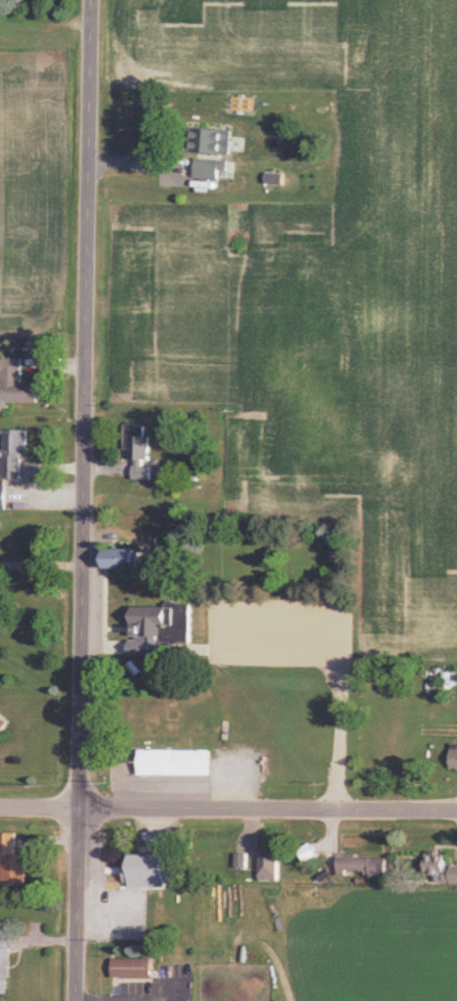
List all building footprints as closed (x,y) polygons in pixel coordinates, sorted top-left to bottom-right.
[(233,130),(194,130),(194,154),(233,155),(233,130)] [(222,180),(222,173),(230,173),(230,161),(197,161),(197,180),(222,180)] [(10,415),(10,405),(41,405),(41,386),(23,386),(23,359),(3,359),(3,386),(0,385),(0,415),(10,415)] [(151,482),(152,437),(146,437),(146,426),(127,426),(127,462),(135,462),(134,481),(151,482)] [(7,480),(22,480),(22,457),(28,457),(28,432),(0,432),(0,512),(7,512),(7,480)] [(106,570),(138,570),(138,550),(106,550),(106,570)] [(131,657),(191,657),(192,604),(166,604),(166,608),(132,608),(131,657)] [(9,723),(0,717),(0,736),(9,723)] [(211,777),(211,751),(140,751),(140,777),(211,777)] [(16,857),(17,835),(0,834),(0,869),(4,869),(4,888),(27,888),(27,857),(16,857)] [(280,850),(260,850),(260,882),(280,882),(280,850)] [(445,867),(445,854),(429,854),(429,884),(456,884),(456,867),(445,867)] [(131,882),(173,882),(173,856),(131,856),(131,882)] [(371,880),(389,880),(389,858),(340,858),(340,875),(371,876),(371,880)] [(11,996),(11,934),(0,934),(0,996),(11,996)] [(153,981),(153,960),(113,960),(113,981),(153,981)]
